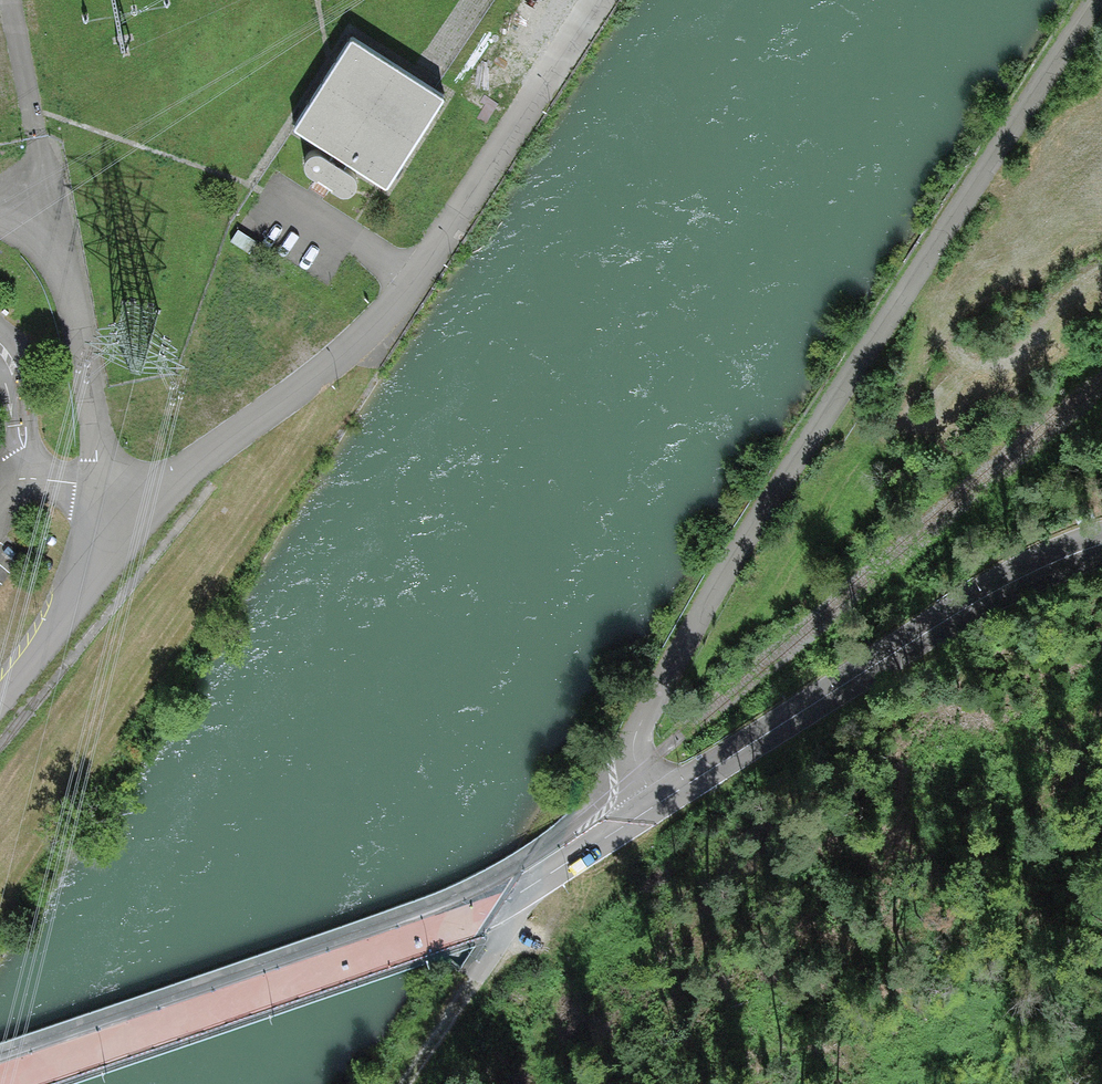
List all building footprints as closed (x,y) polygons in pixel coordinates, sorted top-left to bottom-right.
[(418,83),(347,38),(327,69),(290,126),(382,184),(439,96),(431,91),(418,83)]
